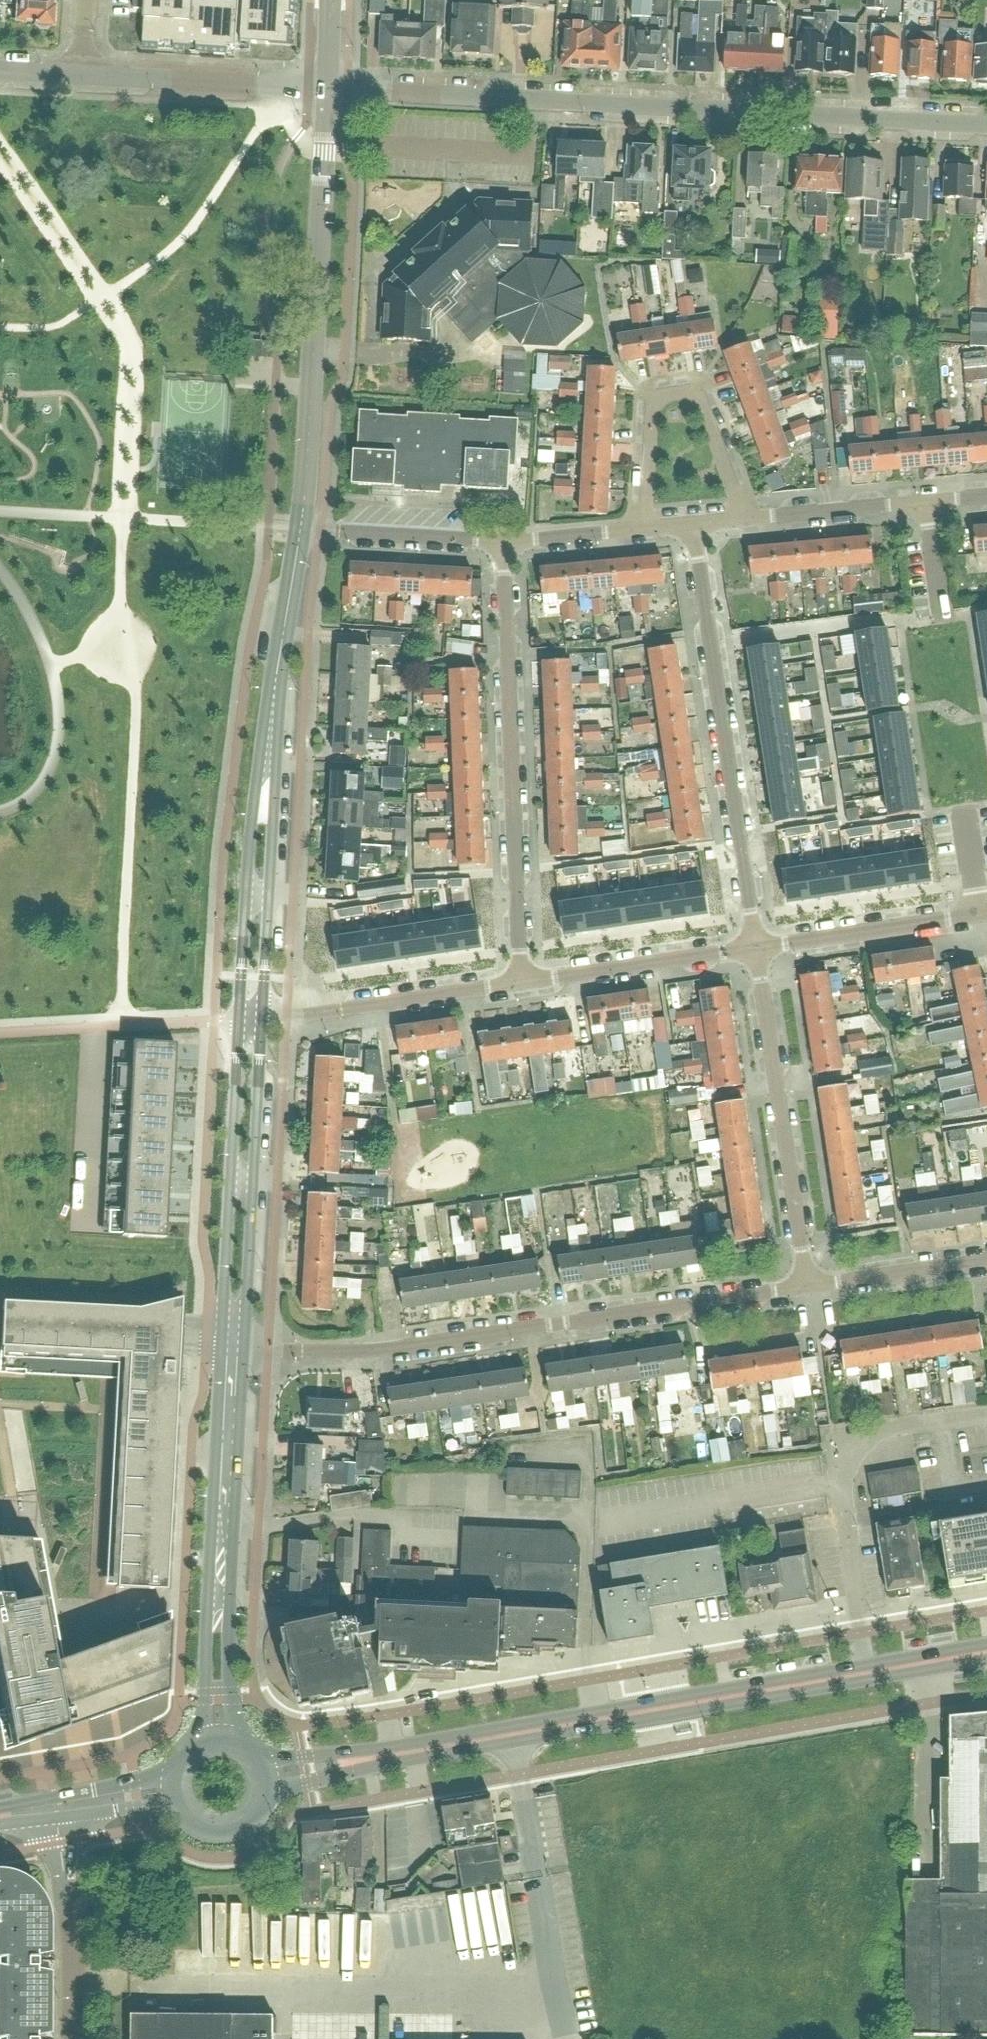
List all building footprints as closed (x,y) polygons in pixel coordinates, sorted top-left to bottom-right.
[(2,0),(17,1),(16,19),(8,19),(8,20),(33,22),(32,27),(37,27),(39,29),(46,30),(48,27),(53,28),(54,7),(53,7),(53,0),(2,0)] [(239,3),(190,0),(134,0),(133,9),(146,10),(143,47),(236,53),(239,3)] [(241,43),(292,47),(294,16),(297,16),(298,0),(244,0),(241,43)] [(410,26),(408,59),(436,60),(437,28),(445,29),(447,0),(426,0),(425,27),(410,26)] [(496,9),(480,8),(480,0),(459,0),(459,7),(454,6),(452,54),(494,56),(496,9)] [(514,9),(513,27),(534,28),(535,11),(548,11),(549,0),(501,0),(500,9),(514,9)] [(571,23),(566,23),(563,67),(584,68),(587,24),(584,24),(585,0),(573,0),(571,23)] [(584,24),(587,24),(584,68),(601,69),(603,25),(592,25),(593,10),(593,0),(585,0),(584,24)] [(603,25),(601,69),(620,70),(622,26),(617,26),(619,0),(605,0),(603,25)] [(648,72),(652,0),(634,0),(634,15),(641,16),(641,29),(631,29),(629,71),(648,72)] [(648,72),(667,73),(671,0),(652,0),(648,72)] [(867,9),(884,10),(885,0),(868,0),(867,9)] [(714,73),(716,36),(718,15),(722,15),(723,2),(701,1),(699,35),(696,72),(714,73)] [(725,70),(745,71),(747,35),(746,35),(747,4),(737,4),(736,27),(727,26),(725,70)] [(745,71),(763,72),(767,5),(755,4),(754,36),(747,35),(745,71)] [(767,5),(763,72),(784,73),(786,37),(772,37),(773,28),(775,29),(776,5),(767,5)] [(826,12),(826,21),(825,40),(829,40),(827,74),(839,74),(846,77),(852,75),(855,75),(857,40),(856,40),(857,23),(836,22),(837,12),(826,12)] [(679,71),(696,72),(699,35),(693,35),(694,14),(682,13),(679,71)] [(408,59),(410,26),(394,25),(395,17),(383,17),(380,57),(408,59)] [(817,37),(803,37),(798,36),(796,71),(799,71),(801,75),(808,75),(811,73),(823,74),(825,40),(826,21),(814,21),(813,31),(817,35),(817,37)] [(941,22),(940,33),(940,40),(944,41),(942,81),(971,82),(974,32),(958,31),(958,23),(941,22)] [(899,78),(901,42),(882,41),(882,27),(872,26),(869,76),(899,78)] [(935,44),(929,44),(920,43),(920,34),(906,33),(906,43),(909,43),(907,78),(933,80),(935,44)] [(983,47),(977,47),(975,81),(977,81),(980,84),(986,85),(986,84),(986,48),(983,47)] [(566,176),(582,176),(583,143),(571,142),(569,144),(559,144),(557,187),(545,186),(543,213),(564,214),(566,176)] [(615,181),(606,181),(607,147),(596,146),(595,144),(583,143),(582,176),(595,177),(594,216),(613,217),(615,181)] [(627,164),(626,174),(626,178),(616,178),(615,201),(625,201),(625,196),(645,197),(644,211),(660,212),(662,187),(659,187),(660,184),(660,177),(656,177),(658,149),(645,149),(644,146),(636,146),(634,148),(631,148),(630,165),(627,164)] [(716,174),(710,167),(711,153),(708,153),(705,150),(697,149),(694,152),(676,151),(674,202),(682,202),(688,203),(689,188),(710,190),(715,185),(716,174)] [(784,188),(777,188),(778,158),(764,157),(765,153),(753,152),(752,156),(750,156),(748,193),(757,193),(762,194),(763,205),(775,205),(774,219),(783,219),(784,188)] [(816,217),(819,159),(811,159),(809,156),(801,155),(798,158),(796,158),(794,192),(813,194),(813,200),(806,200),(805,217),(816,217)] [(821,194),(835,194),(841,195),(843,160),(841,160),(839,157),(832,157),(829,160),(819,159),(816,217),(816,234),(825,234),(826,217),(827,201),(821,200),(821,194)] [(889,202),(886,202),(879,202),(881,163),(867,162),(864,158),(856,158),(852,161),(849,161),(847,201),(863,202),(862,217),(867,218),(866,225),(873,226),(872,244),(885,244),(886,227),(887,227),(889,202)] [(928,183),(929,162),(903,161),(899,220),(930,222),(933,184),(928,183)] [(977,201),(976,200),(972,200),(974,168),(963,167),(963,164),(946,163),(944,200),(966,201),(966,216),(977,216),(977,201)] [(444,228),(416,254),(418,256),(396,276),(397,277),(386,286),(383,340),(430,343),(431,314),(428,310),(436,303),(472,343),(497,321),(503,321),(523,347),(527,344),(559,349),(559,344),(585,325),(582,321),(587,289),(582,288),(562,262),(558,265),(531,261),(531,251),(532,252),(534,204),(480,202),(469,211),(469,210),(446,230),(444,228)] [(748,209),(735,208),(733,238),(746,239),(748,209)] [(666,210),(663,260),(675,261),(678,211),(666,210)] [(902,254),(904,221),(889,221),(887,253),(902,254)] [(783,237),(780,275),(795,276),(798,238),(783,237)] [(681,317),(688,316),(685,297),(688,296),(684,270),(675,272),(679,297),(678,298),(681,317)] [(693,296),(688,296),(685,297),(688,316),(696,314),(693,296)] [(638,304),(646,359),(670,355),(667,330),(654,332),(653,320),(648,321),(645,303),(638,304)] [(631,326),(616,328),(622,363),(646,359),(638,304),(631,305),(634,323),(631,324),(631,326)] [(843,340),(841,308),(821,309),(823,341),(843,340)] [(788,317),(785,334),(799,337),(796,352),(806,354),(812,321),(788,317)] [(973,317),(972,346),(986,347),(986,317),(973,317)] [(691,326),(695,352),(719,348),(715,322),(691,326)] [(667,330),(670,355),(695,352),(691,326),(667,330)] [(248,333),(247,342),(261,343),(262,334),(248,333)] [(768,363),(784,357),(778,340),(762,345),(764,350),(754,354),(750,344),(725,353),(734,376),(758,367),(758,366),(768,363)] [(560,390),(578,391),(579,383),(561,382),(562,373),(547,372),(548,355),(537,354),(537,375),(534,375),(533,389),(560,390)] [(833,356),(833,369),(871,367),(870,355),(833,356)] [(770,370),(787,364),(784,357),(768,363),(770,370)] [(573,359),(553,360),(554,369),(573,368),(573,359)] [(505,362),(503,395),(525,396),(527,363),(505,362)] [(590,367),(589,392),(615,394),(616,369),(590,367)] [(734,376),(742,399),(767,390),(758,367),(734,376)] [(986,387),(986,367),(969,368),(970,388),(986,387)] [(578,398),(578,391),(560,390),(560,397),(578,398)] [(775,412),(799,404),(810,399),(808,394),(797,398),(796,396),(772,404),(767,390),(742,399),(750,422),(775,413),(775,412)] [(587,416),(614,418),(615,394),(589,392),(587,416)] [(354,451),(353,467),(352,485),(395,488),(395,482),(404,483),(403,492),(442,494),(443,484),(465,485),(465,489),(509,492),(510,467),(516,467),(519,420),(516,419),(490,418),(490,422),(461,420),(461,416),(408,413),(408,417),(379,415),(379,411),(360,410),(359,433),(364,433),(363,451),(354,451)] [(946,439),(945,439),(948,465),(972,463),(970,437),(960,438),(959,426),(952,427),(950,410),(943,411),(945,429),(946,439)] [(937,430),(945,429),(943,411),(935,412),(937,430)] [(775,413),(750,422),(758,444),(783,435),(775,413)] [(910,416),(912,433),(922,432),(920,415),(910,416)] [(587,416),(586,441),(612,442),(614,418),(587,416)] [(865,419),(866,429),(879,428),(878,418),(865,419)] [(807,420),(799,423),(803,436),(812,433),(809,427),(807,420)] [(824,421),(809,427),(812,433),(814,452),(828,450),(824,421)] [(795,438),(803,436),(799,423),(790,425),(793,432),(795,439),(795,438)] [(879,428),(866,429),(867,439),(879,438),(879,428)] [(558,431),(557,438),(576,440),(577,432),(558,431)] [(783,435),(758,444),(767,468),(792,459),(787,447),(797,443),(795,438),(795,439),(793,432),(783,435)] [(970,437),(972,463),(986,462),(986,435),(970,437)] [(576,447),(576,440),(557,438),(557,446),(576,447)] [(948,465),(945,439),(921,441),(924,468),(948,465)] [(584,465),(611,466),(612,442),(586,441),(584,465)] [(921,441),(897,443),(900,470),(924,468),(921,441)] [(897,443),(873,446),(875,472),(900,470),(897,443)] [(875,472),(873,446),(848,448),(851,474),(875,472)] [(584,465),(583,489),(609,491),(611,466),(584,465)] [(541,486),(539,507),(551,507),(552,487),(541,486)] [(608,516),(609,491),(583,489),(582,514),(608,516)] [(986,554),(986,527),(973,528),(975,555),(986,554)] [(871,539),(846,541),(851,595),(858,594),(856,576),(861,576),(860,564),(873,563),(871,539)] [(844,595),(851,595),(846,541),(822,544),(824,568),(825,568),(837,567),(838,577),(843,576),(844,595)] [(800,570),(811,569),(812,580),(816,580),(818,595),(827,595),(825,568),(824,568),(822,544),(798,546),(800,570)] [(776,572),(777,582),(779,602),(787,601),(785,582),(791,581),(790,571),(800,570),(798,546),(774,548),(776,572)] [(749,550),(751,574),(776,572),(774,548),(749,550)] [(663,558),(638,560),(640,587),(641,586),(665,584),(665,579),(663,558)] [(641,586),(640,587),(638,560),(614,563),(616,589),(629,588),(630,596),(634,596),(635,614),(643,613),(641,594),(642,594),(641,586)] [(592,591),(616,589),(614,563),(590,565),(592,591)] [(354,591),(375,592),(376,567),(352,566),(352,565),(351,565),(350,588),(345,588),(344,605),(353,606),(354,591)] [(568,594),(592,591),(590,565),(565,567),(568,594)] [(375,592),(399,594),(400,569),(376,567),(375,592)] [(543,596),(568,594),(565,567),(541,570),(543,591),(543,596)] [(399,594),(422,595),(424,570),(400,569),(399,594)] [(447,571),(424,570),(422,595),(446,596),(447,571)] [(447,571),(446,596),(445,605),(444,623),(452,623),(453,606),(456,606),(456,597),(472,598),(473,572),(472,572),(472,573),(447,571)] [(977,574),(979,598),(986,598),(986,573),(977,574)] [(779,602),(777,582),(770,583),(771,602),(779,602)] [(641,594),(643,613),(650,612),(648,594),(642,594),(641,594)] [(883,594),(853,598),(856,615),(885,611),(883,594)] [(828,608),(827,595),(818,595),(819,609),(828,608)] [(602,598),(592,599),(594,616),(604,615),(602,598)] [(576,600),(569,601),(571,620),(578,619),(576,600)] [(390,619),(397,620),(398,601),(391,601),(390,619)] [(405,602),(398,601),(397,620),(404,620),(405,602)] [(571,620),(569,601),(561,602),(563,621),(571,620)] [(986,635),(986,614),(978,616),(981,636),(986,635)] [(485,639),(485,627),(467,627),(467,638),(485,639)] [(402,632),(372,630),(371,644),(401,646),(402,632)] [(859,654),(890,650),(887,630),(856,634),(859,654)] [(449,639),(447,653),(471,657),(473,643),(449,639)] [(813,642),(802,643),(803,655),(814,654),(813,642)] [(779,646),(748,651),(751,671),(782,666),(779,646)] [(833,646),(822,648),(823,660),(834,658),(833,646)] [(340,674),(371,676),(372,649),(342,647),(341,661),(338,662),(338,672),(340,672),(340,674)] [(651,651),(655,673),(655,675),(680,671),(676,647),(651,651)] [(622,665),(649,661),(648,649),(621,653),(622,665)] [(890,650),(859,654),(862,673),(893,669),(890,650)] [(582,653),(582,665),(605,663),(605,652),(582,653)] [(834,658),(823,660),(825,672),(836,670),(834,658)] [(546,687),(571,686),(570,661),(566,661),(545,662),(546,687)] [(378,666),(378,676),(393,677),(393,666),(378,666)] [(785,685),(782,666),(751,671),(754,690),(785,685)] [(644,677),(644,675),(643,668),(625,671),(627,679),(644,677)] [(817,668),(806,670),(808,682),(819,680),(817,668)] [(865,692),(896,688),(893,669),(862,673),(865,692)] [(452,671),(453,696),(478,694),(477,670),(452,671)] [(655,673),(644,675),(644,677),(627,679),(628,686),(645,683),(648,701),(658,699),(683,695),(680,671),(655,675),(655,673)] [(339,701),(369,702),(371,676),(340,674),(339,687),(337,688),(336,698),(339,699),(339,701)] [(393,677),(378,676),(377,685),(392,686),(393,677)] [(617,701),(627,700),(626,680),(616,680),(617,701)] [(820,692),(819,680),(808,682),(809,694),(820,692)] [(838,684),(827,686),(829,698),(840,696),(838,684)] [(754,690),(757,709),(788,704),(785,685),(754,690)] [(571,686),(546,687),(547,711),(572,710),(571,686)] [(424,689),(424,696),(443,695),(442,688),(424,689)] [(896,688),(865,692),(868,712),(899,707),(896,688)] [(453,696),(454,720),(479,719),(478,694),(453,696)] [(443,703),(443,695),(424,696),(425,704),(443,703)] [(662,723),(687,719),(683,695),(658,699),(660,711),(662,723)] [(842,708),(840,696),(829,698),(831,710),(842,708)] [(337,726),(368,728),(368,727),(369,702),(339,701),(338,714),(336,714),(335,724),(337,725),(337,726)] [(791,723),(788,704),(757,709),(760,728),(791,723)] [(814,720),(825,718),(823,706),(812,708),(814,720)] [(572,710),(547,711),(548,735),(573,734),(572,710)] [(877,739),(908,735),(905,715),(874,719),(877,739)] [(652,724),(650,716),(632,719),(633,727),(652,724)] [(825,718),(814,720),(815,732),(826,730),(825,718)] [(480,743),(479,719),(454,720),(455,744),(480,743)] [(662,723),(666,747),(690,743),(687,719),(662,723)] [(760,728),(763,747),(794,742),(791,723),(760,728)] [(653,731),(652,724),(633,727),(634,734),(653,731)] [(388,728),(368,727),(368,728),(337,726),(336,740),(334,741),(334,750),(335,751),(336,754),(366,756),(367,739),(387,740),(388,728)] [(835,733),(837,745),(848,744),(846,732),(835,733)] [(573,734),(548,735),(549,760),(574,759),(573,734)] [(911,754),(908,735),(877,739),(880,758),(911,754)] [(797,761),(794,742),(763,747),(766,766),(797,761)] [(455,744),(456,768),(481,767),(480,743),(455,744)] [(639,767),(641,775),(694,767),(690,743),(666,747),(666,748),(653,750),(655,764),(639,767)] [(828,744),(817,746),(819,757),(830,756),(828,744)] [(849,756),(848,744),(837,745),(838,757),(849,756)] [(880,758),(883,777),(914,773),(911,754),(880,758)] [(830,756),(819,757),(821,769),(832,768),(830,756)] [(574,759),(549,760),(550,784),(575,783),(575,782),(585,782),(604,781),(604,773),(586,774),(585,771),(575,771),(574,759)] [(797,761),(766,766),(769,785),(800,780),(797,761)] [(483,792),(481,767),(456,768),(457,780),(446,781),(446,785),(428,786),(428,794),(483,792)] [(698,791),(694,767),(641,775),(642,782),(659,780),(660,785),(671,784),(673,795),(698,791)] [(841,771),(843,783),(854,782),(852,770),(841,771)] [(382,787),(405,788),(406,772),(383,771),(382,787)] [(385,792),(364,791),(365,774),(335,773),(334,776),(332,777),(331,787),(334,787),(333,800),(379,803),(385,803),(385,792)] [(883,777),(886,796),(917,792),(914,773),(883,777)] [(800,780),(769,785),(772,804),(803,799),(800,780)] [(825,795),(836,794),(835,782),(823,783),(825,795)] [(855,794),(854,782),(843,783),(844,795),(855,794)] [(575,783),(550,784),(550,808),(576,807),(575,783)] [(677,818),(677,819),(701,815),(698,791),(673,795),(675,808),(664,810),(665,812),(629,818),(630,825),(648,822),(648,823),(666,820),(677,818)] [(458,801),(458,817),(484,816),(483,792),(428,794),(429,801),(447,800),(447,802),(458,801)] [(917,792),(886,796),(889,816),(920,811),(917,792)] [(836,794),(825,795),(827,807),(838,806),(836,794)] [(806,819),(803,799),(772,804),(775,824),(806,819)] [(332,814),(331,827),(362,829),(362,828),(383,829),(384,819),(378,818),(379,803),(333,800),(333,803),(330,803),(330,813),(332,814)] [(576,807),(550,808),(551,833),(577,831),(576,807)] [(857,808),(846,810),(848,822),(859,820),(857,808)] [(701,815),(677,819),(681,844),(684,843),(705,840),(701,815)] [(485,840),(484,816),(458,817),(459,840),(459,841),(485,840)] [(390,820),(389,831),(405,832),(406,821),(390,820)] [(666,820),(648,823),(649,830),(667,827),(666,820)] [(913,821),(901,823),(902,831),(914,829),(913,821)] [(587,830),(606,829),(605,822),(587,823),(587,830)] [(839,822),(827,824),(828,832),(840,830),(839,822)] [(901,823),(889,824),(890,833),(902,831),(901,823)] [(810,826),(798,828),(799,836),(811,835),(810,826)] [(361,844),(362,829),(331,827),(331,829),(329,829),(328,839),(331,839),(330,854),(382,857),(383,845),(361,844)] [(872,827),(860,829),(862,837),(874,835),(872,827)] [(798,828),(786,830),(788,838),(799,836),(798,828)] [(606,837),(606,829),(587,830),(587,837),(606,837)] [(860,829),(848,831),(850,839),(862,837),(860,829)] [(577,831),(551,833),(552,857),(575,857),(578,857),(577,831)] [(448,850),(460,849),(460,866),(486,865),(485,840),(459,841),(459,840),(448,840),(431,841),(431,848),(448,847),(448,850)] [(926,851),(905,854),(910,884),(931,881),(926,851)] [(689,853),(677,855),(678,863),(691,861),(689,853)] [(382,857),(330,854),(330,855),(328,856),(327,866),(329,866),(328,880),(359,882),(360,868),(368,868),(368,864),(382,865),(382,857)] [(889,887),(910,884),(905,854),(885,857),(889,887)] [(669,856),(657,857),(658,866),(670,864),(669,856)] [(657,857),(645,859),(646,867),(658,866),(657,857)] [(889,887),(885,857),(865,860),(869,890),(889,887)] [(865,860),(845,863),(849,893),(869,890),(865,860)] [(629,861),(617,863),(618,871),(630,869),(629,861)] [(617,863),(605,864),(606,873),(618,871),(617,863)] [(829,896),(849,893),(845,863),(824,866),(829,896)] [(588,866),(576,868),(577,876),(586,875),(588,875),(589,875),(588,866)] [(824,866),(804,869),(809,899),(829,896),(824,866)] [(576,868),(564,870),(566,878),(577,876),(576,868)] [(809,899),(804,869),(783,872),(788,903),(809,899)] [(357,884),(359,898),(407,891),(405,877),(357,884)] [(463,880),(451,880),(451,889),(463,888),(463,880)] [(426,881),(414,882),(415,890),(427,890),(426,881)] [(438,881),(426,881),(427,890),(439,889),(438,881)] [(703,883),(682,887),(686,917),(708,914),(703,883)] [(666,920),(686,917),(682,887),(662,889),(666,920)] [(662,889),(642,892),(646,923),(666,920),(662,889)] [(621,895),(626,926),(646,923),(642,892),(621,895)] [(601,898),(606,929),(626,926),(621,895),(601,898)] [(581,901),(586,932),(606,929),(601,898),(581,901)] [(403,900),(391,902),(393,911),(405,909),(403,900)] [(586,932),(581,901),(560,904),(564,935),(586,932)] [(391,902),(379,904),(381,913),(393,911),(391,902)] [(363,907),(351,909),(352,917),(364,915),(363,907)] [(351,909),(339,911),(340,919),(352,917),(351,909)] [(477,917),(456,920),(461,951),(482,948),(477,917)] [(436,923),(440,954),(461,951),(456,920),(436,923)] [(416,926),(420,957),(440,954),(436,923),(416,926)] [(395,929),(400,960),(420,957),(416,926),(395,929)] [(375,932),(380,963),(400,960),(395,929),(375,932)] [(380,963),(375,932),(355,935),(360,966),(380,963)] [(355,935),(334,939),(339,969),(360,966),(355,935)] [(903,953),(907,981),(938,976),(938,975),(934,949),(903,953)] [(876,985),(907,981),(903,953),(873,958),(876,982),(876,985)] [(959,995),(983,990),(984,991),(986,990),(986,980),(982,981),(978,966),(961,970),(959,962),(945,965),(947,974),(954,972),(959,995)] [(806,1001),(832,998),(828,973),(802,977),(806,1001)] [(75,975),(75,988),(92,988),(91,975),(75,975)] [(842,995),(860,993),(859,986),(841,989),(842,995)] [(924,990),(926,1001),(942,998),(939,987),(924,990)] [(705,1016),(705,1017),(731,1013),(727,988),(701,992),(703,1003),(693,1005),(694,1011),(695,1018),(705,1016)] [(984,991),(983,990),(959,995),(960,1004),(930,1010),(933,1024),(963,1017),(963,1018),(986,1013),(986,1004),(984,991)] [(650,991),(619,996),(623,1021),(641,1019),(643,1029),(655,1028),(653,1017),(653,1011),(650,991)] [(861,1000),(860,993),(842,995),(843,1002),(861,1000)] [(895,1005),(894,994),(878,996),(879,1008),(895,1005)] [(604,1024),(623,1021),(619,996),(588,1000),(591,1023),(592,1025),(594,1037),(590,1037),(592,1054),(602,1053),(600,1036),(605,1035),(604,1024)] [(810,1026),(835,1022),(832,998),(806,1001),(810,1026)] [(678,1021),(695,1018),(694,1011),(676,1014),(678,1021)] [(735,1037),(731,1013),(705,1017),(709,1041),(735,1037)] [(963,1018),(965,1027),(928,1034),(931,1048),(968,1040),(968,1041),(986,1037),(986,1013),(963,1018)] [(697,1025),(695,1018),(678,1021),(679,1028),(697,1025)] [(463,1045),(461,1037),(459,1019),(428,1024),(431,1049),(457,1045),(458,1054),(447,1055),(448,1062),(456,1061),(458,1074),(469,1072),(465,1045),(463,1045)] [(549,1025),(553,1053),(577,1050),(576,1042),(573,1022),(558,1024),(558,1022),(548,1023),(548,1025),(549,1025)] [(839,1046),(839,1044),(835,1022),(810,1026),(814,1050),(839,1046)] [(400,1054),(431,1049),(428,1024),(397,1028),(399,1044),(400,1054)] [(544,1054),(553,1053),(549,1025),(548,1025),(536,1027),(535,1025),(525,1027),(525,1029),(526,1029),(530,1056),(535,1094),(549,1092),(544,1054)] [(530,1056),(526,1029),(525,1029),(512,1031),(512,1028),(502,1030),(503,1033),(503,1032),(507,1060),(530,1056)] [(498,1061),(507,1060),(503,1032),(503,1033),(489,1035),(489,1032),(480,1033),(480,1036),(478,1036),(488,1101),(504,1099),(498,1061)] [(849,1044),(867,1041),(865,1035),(848,1037),(849,1043),(849,1044)] [(709,1041),(710,1050),(700,1052),(701,1059),(683,1062),(684,1069),(738,1061),(735,1037),(709,1041)] [(973,1063),(986,1060),(986,1037),(968,1041),(971,1053),(945,1058),(947,1068),(973,1062),(973,1063)] [(817,1074),(837,1071),(843,1070),(841,1055),(851,1054),(851,1050),(868,1048),(867,1041),(849,1044),(849,1043),(839,1044),(839,1046),(814,1050),(817,1074)] [(131,1042),(130,1067),(173,1069),(175,1044),(131,1042)] [(669,1043),(655,1046),(658,1069),(673,1066),(669,1043)] [(345,1083),(360,1083),(374,1084),(374,1083),(385,1083),(381,1053),(367,1052),(366,1072),(361,1072),(361,1071),(346,1070),(346,1059),(318,1057),(317,1081),(345,1082),(345,1083)] [(890,1058),(847,1064),(850,1081),(893,1075),(890,1058)] [(973,1063),(975,1072),(938,1080),(941,1093),(977,1085),(978,1086),(986,1084),(986,1060),(973,1063)] [(738,1061),(684,1069),(685,1076),(703,1073),(703,1078),(714,1076),(716,1090),(722,1089),(742,1086),(738,1061)] [(555,1065),(557,1080),(567,1079),(565,1063),(555,1065)] [(398,1066),(401,1083),(412,1081),(410,1064),(398,1066)] [(130,1067),(129,1091),(172,1093),(173,1069),(130,1067)] [(508,1072),(511,1087),(521,1085),(518,1070),(508,1072)] [(601,1073),(602,1100),(636,1098),(634,1071),(601,1073)] [(636,1089),(654,1089),(654,1073),(636,1073),(636,1089)] [(316,1104),(344,1106),(345,1083),(345,1082),(317,1081),(316,1104)] [(17,1618),(168,1625),(184,1322),(196,1101),(172,1099),(120,1097),(34,1092),(34,1085),(0,1083),(0,1624),(16,1625),(17,1618)] [(373,1093),(374,1084),(360,1083),(360,1093),(373,1093)] [(978,1086),(979,1095),(943,1102),(946,1117),(986,1109),(986,1084),(978,1086)] [(848,1085),(839,1087),(820,1089),(824,1113),(851,1109),(848,1085)] [(669,1091),(671,1106),(671,1107),(690,1104),(690,1103),(700,1102),(698,1087),(669,1091)] [(865,1096),(866,1106),(879,1104),(877,1094),(865,1096)] [(721,1129),(748,1124),(745,1101),(717,1105),(721,1129)] [(459,1103),(460,1112),(471,1111),(470,1102),(459,1103)] [(314,1127),(343,1129),(342,1129),(370,1131),(371,1119),(343,1117),(344,1106),(316,1104),(314,1127)] [(692,1116),(690,1104),(671,1107),(671,1106),(668,1106),(670,1119),(692,1116)] [(879,1104),(866,1106),(868,1115),(880,1113),(879,1104)] [(855,1132),(851,1109),(824,1113),(827,1136),(855,1132)] [(692,1132),(705,1130),(704,1121),(690,1122),(692,1132)] [(724,1151),(751,1147),(748,1124),(721,1129),(724,1151)] [(314,1127),(313,1150),(370,1153),(371,1137),(359,1137),(359,1141),(342,1141),(342,1129),(343,1129),(314,1127)] [(706,1140),(705,1130),(692,1132),(693,1142),(706,1140)] [(858,1155),(855,1132),(827,1136),(830,1159),(858,1155)] [(871,1142),(873,1152),(886,1150),(884,1140),(871,1142)] [(728,1174),(755,1170),(751,1147),(724,1151),(728,1174)] [(369,1163),(370,1153),(313,1150),(312,1174),(340,1176),(341,1161),(369,1163)] [(886,1150),(873,1152),(874,1161),(887,1159),(886,1150)] [(922,1154),(922,1157),(927,1186),(929,1203),(933,1231),(956,1227),(952,1200),(942,1201),(939,1185),(937,1185),(935,1172),(937,1172),(934,1152),(922,1154)] [(861,1178),(858,1155),(830,1159),(834,1182),(861,1178)] [(927,1186),(922,1157),(913,1159),(917,1188),(927,1186)] [(961,1158),(967,1197),(952,1200),(956,1227),(979,1224),(971,1167),(970,1167),(969,1157),(961,1158)] [(985,1195),(981,1165),(971,1167),(979,1224),(986,1223),(986,1194),(985,1195)] [(697,1168),(699,1178),(712,1176),(710,1166),(697,1168)] [(731,1197),(758,1193),(755,1170),(728,1174),(731,1197)] [(713,1186),(712,1176),(699,1178),(700,1188),(713,1186)] [(865,1200),(880,1198),(893,1196),(891,1186),(863,1190),(861,1178),(834,1182),(837,1205),(865,1200)] [(311,1193),(310,1217),(338,1219),(338,1218),(380,1220),(382,1199),(365,1198),(364,1210),(354,1209),(354,1207),(338,1206),(339,1195),(311,1193)] [(734,1219),(735,1220),(762,1216),(758,1193),(731,1197),(734,1219)] [(521,1197),(525,1219),(538,1217),(534,1195),(521,1197)] [(893,1196),(880,1198),(881,1207),(894,1205),(893,1196)] [(865,1200),(837,1205),(841,1228),(868,1224),(865,1200)] [(471,1202),(474,1219),(485,1217),(482,1201),(471,1202)] [(933,1231),(929,1203),(906,1207),(910,1234),(933,1231)] [(622,1212),(623,1219),(625,1232),(626,1231),(634,1230),(631,1210),(622,1212)] [(669,1212),(671,1224),(681,1223),(679,1210),(669,1212)] [(411,1234),(405,1211),(389,1215),(396,1238),(411,1234)] [(662,1226),(671,1224),(669,1212),(660,1213),(662,1226)] [(719,1222),(719,1221),(717,1212),(704,1214),(706,1224),(719,1222)] [(738,1244),(746,1242),(765,1239),(762,1216),(735,1220),(734,1219),(719,1221),(719,1222),(706,1224),(707,1233),(736,1228),(738,1244)] [(337,1241),(338,1219),(310,1217),(309,1240),(336,1242),(337,1241)] [(490,1217),(477,1219),(478,1235),(492,1234),(490,1217)] [(614,1220),(618,1249),(604,1251),(608,1278),(631,1275),(627,1248),(628,1247),(626,1231),(625,1232),(623,1219),(614,1220)] [(604,1251),(593,1253),(591,1235),(589,1235),(587,1224),(577,1225),(586,1282),(608,1278),(604,1251)] [(568,1227),(573,1256),(558,1258),(559,1266),(562,1285),(586,1282),(577,1225),(568,1227)] [(351,1233),(351,1241),(351,1243),(364,1244),(364,1243),(364,1233),(351,1233)] [(543,1288),(540,1269),(539,1261),(526,1263),(523,1246),(522,1247),(520,1234),(511,1235),(513,1248),(515,1264),(519,1291),(543,1288)] [(513,1248),(511,1235),(502,1236),(504,1250),(513,1248)] [(701,1265),(698,1247),(696,1237),(673,1241),(677,1268),(701,1265)] [(351,1241),(337,1241),(336,1242),(309,1240),(307,1264),(335,1265),(336,1252),(367,1253),(367,1243),(364,1243),(364,1244),(351,1243),(351,1241)] [(470,1271),(469,1271),(473,1298),(496,1295),(492,1267),(482,1269),(479,1252),(476,1253),(474,1240),(465,1242),(467,1255),(470,1271)] [(677,1268),(673,1241),(650,1244),(654,1272),(677,1268)] [(467,1255),(465,1242),(456,1243),(458,1257),(467,1255)] [(376,1245),(380,1268),(391,1266),(387,1243),(376,1245)] [(631,1275),(654,1272),(650,1244),(628,1247),(627,1248),(631,1275)] [(429,1247),(419,1249),(421,1261),(422,1261),(431,1260),(429,1247)] [(425,1278),(422,1261),(421,1261),(419,1249),(410,1250),(414,1279),(400,1281),(401,1290),(404,1308),(428,1305),(424,1278),(425,1278)] [(334,1288),(349,1289),(361,1289),(362,1279),(334,1277),(335,1265),(307,1264),(306,1287),(334,1288)] [(496,1295),(519,1291),(515,1264),(492,1267),(496,1295)] [(469,1271),(446,1274),(450,1302),(473,1298),(469,1271)] [(428,1305),(450,1302),(446,1274),(425,1278),(424,1278),(428,1305)] [(334,1288),(306,1287),(305,1311),(333,1312),(334,1288)] [(361,1289),(349,1289),(348,1299),(361,1299),(361,1289)] [(956,1326),(960,1353),(984,1349),(980,1322),(956,1326)] [(938,1356),(960,1353),(956,1326),(933,1329),(938,1356)] [(938,1356),(933,1329),(911,1333),(915,1360),(938,1356)] [(915,1360),(911,1333),(888,1336),(892,1363),(915,1360)] [(892,1363),(888,1336),(865,1340),(869,1367),(892,1363)] [(869,1367),(865,1340),(841,1343),(845,1370),(869,1367)] [(661,1349),(665,1377),(689,1373),(685,1346),(661,1349)] [(638,1353),(642,1380),(657,1378),(660,1392),(659,1392),(661,1405),(658,1406),(660,1422),(671,1420),(669,1404),(667,1391),(665,1377),(661,1349),(638,1353)] [(802,1349),(779,1353),(787,1407),(795,1406),(793,1394),(795,1394),(792,1379),(806,1377),(802,1349)] [(629,1382),(642,1380),(638,1353),(615,1356),(620,1384),(622,1399),(631,1397),(629,1382)] [(760,1384),(773,1382),(779,1417),(786,1416),(785,1408),(787,1407),(779,1353),(756,1356),(760,1384)] [(597,1387),(620,1384),(615,1356),(593,1360),(597,1387)] [(733,1359),(741,1414),(749,1413),(746,1386),(760,1384),(756,1356),(733,1359)] [(731,1416),(741,1414),(733,1359),(709,1363),(713,1390),(727,1388),(731,1416)] [(593,1360),(570,1363),(574,1390),(597,1387),(593,1360)] [(550,1394),(574,1390),(570,1363),(546,1367),(550,1394)] [(972,1367),(963,1368),(965,1381),(974,1380),(972,1367)] [(965,1381),(963,1368),(953,1370),(955,1382),(965,1381)] [(519,1413),(517,1399),(530,1397),(527,1369),(503,1373),(507,1400),(509,1415),(511,1426),(512,1436),(540,1432),(537,1411),(519,1413)] [(498,1402),(507,1400),(503,1373),(480,1376),(484,1404),(498,1402)] [(926,1374),(917,1375),(919,1388),(928,1387),(926,1374)] [(919,1388),(917,1375),(907,1377),(909,1390),(919,1388)] [(471,1406),(484,1404),(480,1376),(458,1380),(462,1407),(471,1406)] [(439,1411),(462,1407),(458,1380),(435,1383),(439,1411)] [(881,1381),(871,1382),(873,1395),(877,1419),(895,1416),(892,1392),(883,1393),(881,1381)] [(864,1396),(873,1395),(871,1382),(862,1383),(864,1396)] [(963,1382),(951,1384),(954,1406),(966,1404),(963,1382)] [(435,1383),(412,1386),(416,1414),(418,1424),(420,1437),(419,1437),(421,1449),(431,1447),(425,1413),(439,1411),(435,1383)] [(393,1417),(416,1414),(412,1386),(389,1390),(393,1417)] [(677,1390),(667,1391),(669,1404),(679,1403),(677,1390)] [(623,1410),(625,1426),(635,1425),(631,1397),(622,1399),(623,1410)] [(346,1403),(312,1401),(310,1428),(346,1430),(347,1418),(352,1418),(352,1415),(362,1412),(360,1399),(346,1401),(346,1403)] [(623,1410),(622,1399),(612,1400),(614,1412),(623,1410)] [(576,1405),(578,1417),(587,1416),(585,1403),(576,1405)] [(578,1417),(576,1405),(567,1407),(569,1416),(548,1420),(550,1430),(570,1427),(570,1429),(580,1427),(578,1417)] [(379,1411),(365,1413),(369,1439),(383,1437),(379,1411)] [(501,1427),(511,1426),(509,1415),(500,1416),(501,1427)] [(766,1416),(767,1433),(779,1432),(778,1415),(766,1416)] [(473,1418),(464,1420),(465,1432),(475,1431),(473,1418)] [(465,1432),(464,1420),(454,1421),(456,1434),(465,1432)] [(410,1438),(419,1437),(420,1437),(418,1424),(408,1426),(410,1438)] [(819,1427),(792,1431),(794,1449),(821,1445),(819,1427)] [(728,1438),(710,1441),(714,1464),(747,1459),(745,1444),(729,1447),(728,1438)] [(360,1452),(384,1453),(385,1441),(360,1440),(360,1452)] [(296,1470),(357,1473),(357,1463),(323,1461),(324,1446),(297,1445),(296,1470)] [(365,1454),(365,1470),(380,1470),(380,1454),(365,1454)] [(917,1466),(904,1468),(909,1495),(921,1493),(917,1466)] [(522,1497),(524,1469),(516,1468),(508,1468),(507,1496),(516,1496),(522,1497)] [(904,1468),(892,1470),(897,1497),(909,1495),(904,1468)] [(522,1497),(537,1497),(538,1470),(524,1469),(522,1497)] [(321,1497),(322,1484),(356,1485),(357,1473),(296,1470),(294,1496),(321,1497)] [(552,1498),(553,1470),(538,1470),(537,1497),(552,1498)] [(552,1498),(566,1499),(567,1471),(553,1470),(552,1498)] [(892,1470),(880,1472),(884,1499),(897,1497),(892,1470)] [(583,1472),(567,1471),(566,1499),(581,1500),(583,1472)] [(868,1475),(872,1501),(884,1499),(880,1472),(868,1475)] [(372,1491),(332,1497),(334,1511),(374,1505),(372,1491)] [(940,1523),(951,1589),(986,1583),(986,1516),(940,1523)] [(926,1586),(915,1518),(876,1525),(888,1593),(898,1591),(899,1599),(911,1597),(909,1589),(926,1586)] [(539,1648),(577,1649),(582,1554),(577,1553),(574,1550),(575,1541),(565,1531),(516,1529),(464,1526),(461,1586),(504,1588),(501,1652),(539,1654),(539,1648)] [(347,1698),(374,1692),(366,1656),(396,1658),(395,1667),(499,1672),(499,1663),(500,1663),(500,1661),(499,1661),(503,1593),(460,1590),(460,1601),(454,1600),(454,1587),(435,1586),(436,1568),(391,1566),(393,1531),(365,1530),(362,1577),(358,1576),(356,1620),(341,1624),(340,1616),(302,1624),(303,1627),(284,1631),(290,1657),(287,1657),(293,1683),(295,1682),(301,1708),(322,1704),(322,1706),(348,1701),(347,1698)] [(774,1612),(817,1605),(809,1553),(805,1530),(779,1534),(783,1557),(739,1564),(744,1598),(771,1594),(774,1612)] [(339,1538),(337,1570),(352,1571),(354,1538),(339,1538)] [(9,1749),(166,1692),(169,1628),(152,1627),(66,1659),(61,1661),(54,1619),(39,1541),(0,1539),(0,1697),(9,1749)] [(292,1541),(291,1568),(318,1569),(320,1543),(292,1541)] [(615,1590),(601,1592),(610,1645),(655,1637),(650,1609),(728,1596),(720,1547),(611,1565),(615,1590)] [(318,1582),(352,1584),(352,1571),(337,1570),(318,1569),(291,1568),(289,1594),(317,1596),(318,1582)] [(398,1671),(376,1673),(378,1699),(400,1697),(398,1671)] [(951,1717),(951,1780),(941,1780),(942,1881),(908,1881),(908,1876),(907,1876),(907,2023),(903,2023),(903,2024),(910,2025),(986,2031),(986,1713),(951,1717)] [(463,1890),(506,1883),(492,1795),(442,1803),(450,1852),(457,1851),(463,1890)] [(373,1837),(372,1818),(352,1820),(355,1845),(354,1878),(373,1877),(373,1837)] [(350,1879),(354,1878),(355,1845),(352,1820),(337,1822),(337,1821),(335,1821),(339,1854),(338,1862),(338,1863),(348,1863),(350,1879)] [(339,1854),(335,1821),(304,1824),(304,1902),(322,1901),(322,1863),(324,1863),(323,1854),(329,1853),(331,1863),(338,1862),(339,1854)] [(391,1831),(393,1860),(413,1859),(411,1830),(391,1831)] [(512,1836),(500,1838),(503,1852),(514,1850),(512,1836)] [(36,2032),(46,2030),(46,1975),(36,1972),(36,1951),(46,1949),(46,1921),(45,1912),(42,1903),(37,1894),(31,1887),(24,1881),(16,1877),(7,1874),(0,1873),(0,2038),(36,2038),(36,2032)] [(444,1890),(433,1892),(441,1946),(452,1944),(444,1890)] [(390,1910),(400,1958),(408,1957),(398,1908),(390,1910)] [(336,1912),(320,1912),(319,1941),(336,1941),(336,1912)] [(275,2016),(235,2015),(133,2014),(133,2038),(274,2038),(275,2016)]
